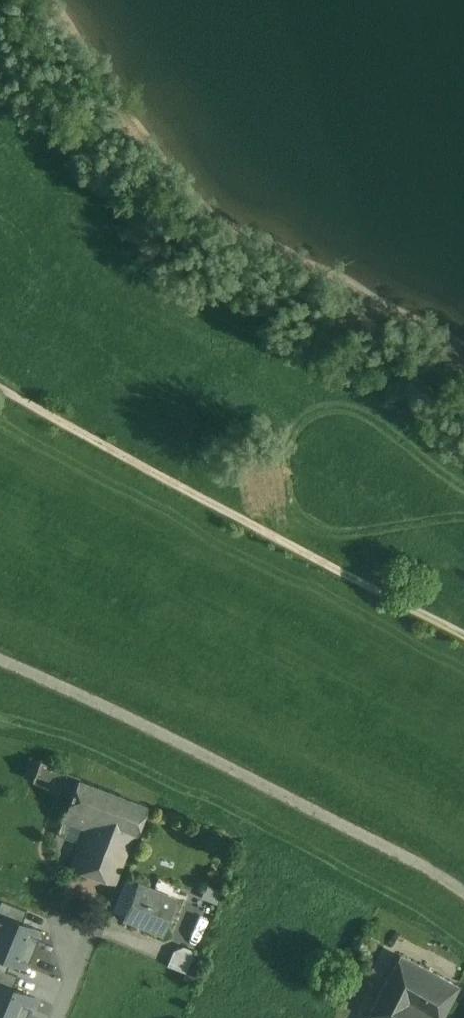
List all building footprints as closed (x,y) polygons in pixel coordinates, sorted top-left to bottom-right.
[(79,776),(40,760),(32,780),(70,796),(71,796),(78,778),(79,776)] [(146,804),(78,778),(71,796),(70,796),(62,819),(58,831),(60,835),(72,840),(77,838),(81,826),(85,828),(90,814),(135,832),(136,832),(146,804)] [(135,832),(90,814),(85,828),(70,867),(115,885),(135,832)] [(175,899),(138,883),(125,913),(162,929),(175,899)] [(35,950),(41,937),(37,927),(23,921),(26,911),(1,900),(0,903),(0,935),(35,950)] [(0,935),(0,970),(6,972),(10,963),(26,970),(35,950),(0,935)] [(196,948),(170,940),(162,962),(189,970),(196,948)] [(368,1013),(373,1016),(376,1017),(443,1017),(459,987),(399,955),(368,1013)]
